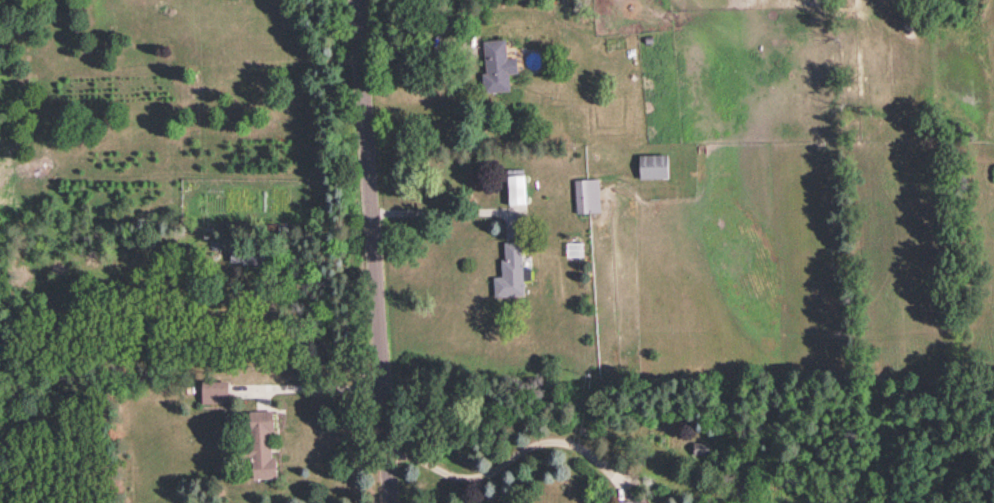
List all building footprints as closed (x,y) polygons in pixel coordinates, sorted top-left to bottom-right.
[(483,91),(509,90),(508,72),(517,72),(516,56),(506,57),(505,38),(483,39),(485,72),(482,72),(483,91)] [(638,154),(639,178),(667,177),(666,153),(638,154)] [(508,204),(525,204),(524,174),(507,174),(508,204)] [(574,178),(575,212),(599,211),(598,177),(574,178)] [(493,295),(523,294),(521,240),(503,241),(504,258),(500,258),(501,275),(493,276),(493,295)] [(230,244),(229,261),(258,263),(259,246),(230,244)] [(228,380),(201,380),(201,402),(228,403),(228,380)] [(253,477),(276,476),(275,456),(273,456),(271,409),(248,410),(250,445),(242,445),(243,457),(252,456),(253,477)] [(707,441),(693,441),(693,453),(707,453),(707,441)]
